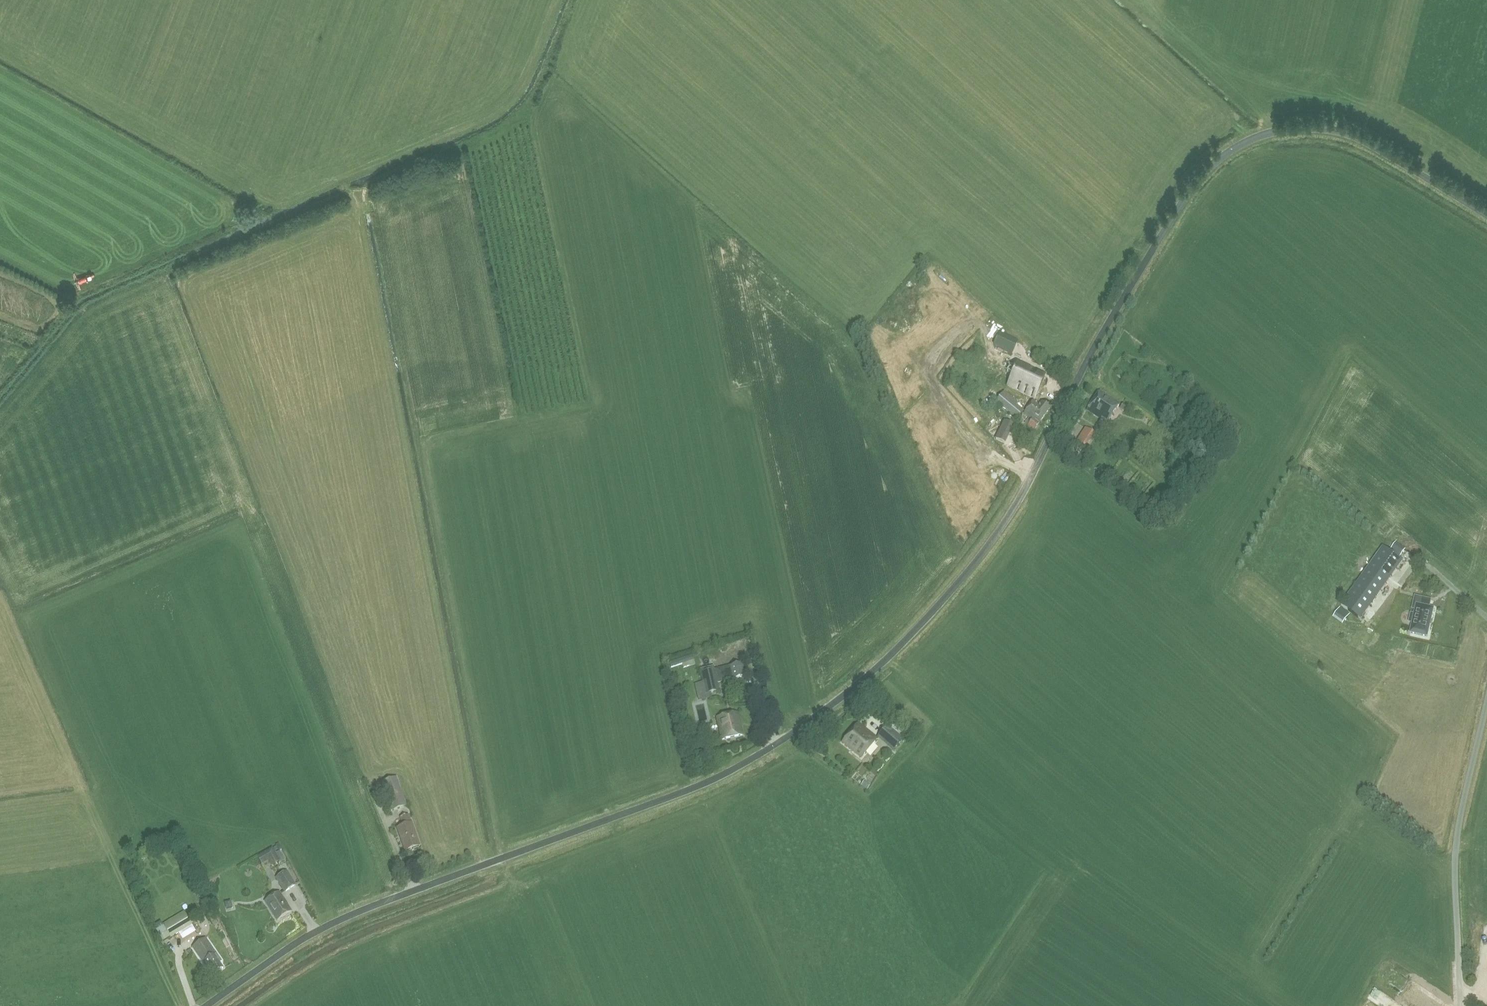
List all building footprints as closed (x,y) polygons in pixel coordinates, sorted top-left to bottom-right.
[(1017,342),(999,333),(994,345),(1012,353),(1017,342)] [(1035,398),(1036,396),(1045,377),(1037,374),(1036,375),(1031,373),(1032,372),(1017,365),(1014,373),(1012,372),(1011,374),(1013,375),(1009,383),(1007,386),(1035,398)] [(1100,390),(1086,411),(1101,420),(1098,425),(1106,431),(1110,424),(1108,422),(1120,404),(1100,390)] [(995,402),(1016,419),(1023,411),(1017,406),(1015,400),(1004,391),(995,402)] [(1042,403),(1040,405),(1034,401),(1020,420),(1034,431),(1050,409),(1042,403)] [(1123,404),(1120,408),(1126,413),(1129,408),(1123,404)] [(1005,444),(1014,425),(1005,420),(996,439),(1005,444)] [(1085,427),(1077,439),(1088,445),(1095,434),(1085,427)] [(1396,542),(1390,550),(1399,557),(1405,549),(1396,542)] [(1383,546),(1340,605),(1361,620),(1403,562),(1383,546)] [(1406,598),(1408,593),(1402,590),(1399,594),(1406,598)] [(1410,633),(1427,636),(1432,608),(1428,607),(1429,600),(1421,598),(1420,605),(1415,604),(1413,615),(1410,614),(1409,623),(1411,623),(1410,633)] [(1403,621),(1409,615),(1393,602),(1383,614),(1395,624),(1399,618),(1403,621)] [(1342,624),(1349,614),(1339,607),(1332,617),(1342,624)] [(1381,641),(1387,637),(1384,632),(1388,629),(1382,621),(1372,628),(1381,641)] [(730,667),(716,670),(718,683),(733,680),(746,677),(743,663),(730,666),(730,667)] [(716,670),(701,673),(703,682),(706,693),(711,691),(720,690),(718,683),(716,670)] [(722,740),(743,735),(738,714),(717,718),(722,740)] [(865,753),(876,739),(858,724),(843,743),(861,758),(862,757),(865,760),(868,756),(865,753)] [(877,738),(893,751),(903,738),(887,725),(877,738)] [(901,727),(897,731),(902,735),(905,730),(901,727)] [(896,759),(908,745),(903,740),(890,754),(896,759)] [(391,811),(407,806),(397,777),(381,783),(391,811)] [(864,781),(861,785),(867,789),(870,785),(864,781)] [(412,824),(409,815),(400,818),(403,827),(397,829),(405,851),(420,846),(412,824)] [(272,848),(257,856),(262,865),(269,861),(271,866),(280,861),(272,848)] [(276,879),(285,892),(295,886),(287,872),(276,879)] [(279,893),(265,902),(277,921),(291,912),(279,893)] [(163,925),(164,926),(156,931),(162,942),(170,937),(171,938),(193,925),(184,912),(163,925)] [(222,962),(206,939),(193,948),(208,969),(209,968),(214,975),(223,968),(220,963),(222,962)] [(1384,967),(1376,976),(1385,983),(1393,974),(1384,967)]
